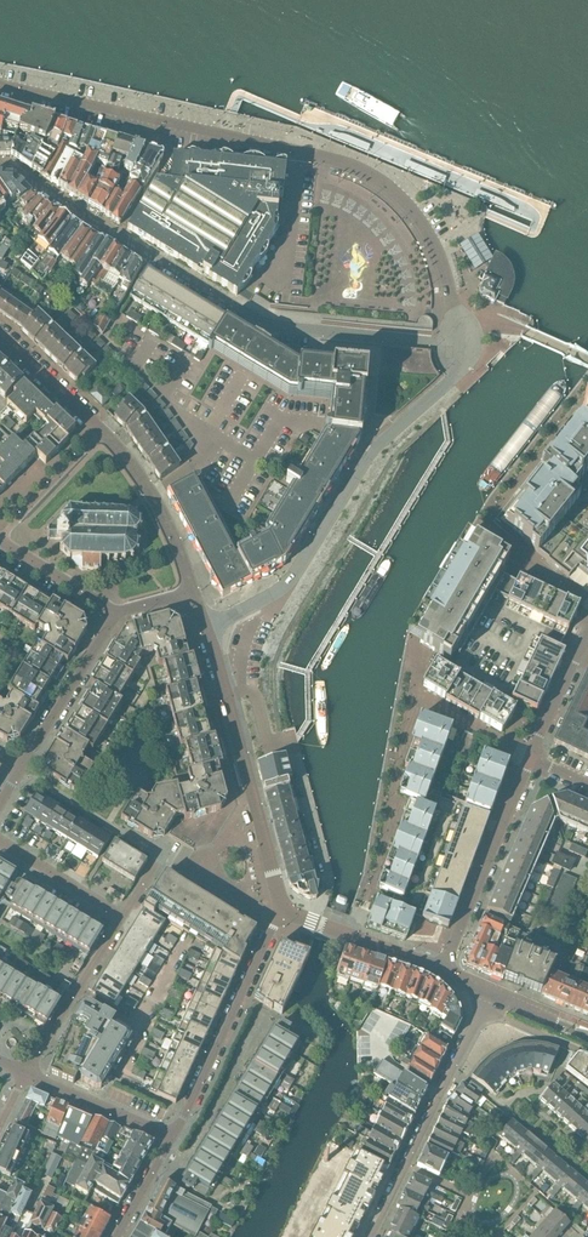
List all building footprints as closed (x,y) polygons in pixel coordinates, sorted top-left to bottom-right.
[(17,130),(18,126),(20,127),(20,124),(23,125),(25,120),(29,122),(32,114),(26,112),(26,113),(12,108),(6,106),(6,107),(0,105),(0,131),(1,131),(1,125),(17,130)] [(54,121),(32,114),(29,122),(25,120),(23,125),(20,124),(20,127),(18,131),(45,142),(46,140),(54,121)] [(66,125),(54,121),(46,140),(53,143),(51,148),(48,146),(45,152),(54,157),(59,145),(66,125)] [(76,128),(66,125),(59,145),(54,157),(41,177),(50,183),(66,152),(69,145),(76,128)] [(85,130),(76,128),(69,145),(66,152),(74,156),(75,153),(85,130)] [(95,134),(85,130),(75,153),(76,154),(77,152),(86,157),(95,134)] [(0,131),(0,156),(11,156),(14,142),(9,142),(9,133),(1,131),(0,131)] [(328,135),(367,151),(370,146),(346,136),(342,135),(337,134),(334,133),(329,132),(328,135)] [(16,134),(14,142),(11,156),(20,162),(31,141),(31,140),(27,138),(16,134)] [(106,137),(95,134),(86,157),(87,157),(83,163),(80,168),(89,173),(94,164),(96,159),(106,137)] [(118,141),(106,137),(96,159),(94,164),(95,164),(99,156),(104,158),(101,164),(106,166),(118,141)] [(31,170),(41,149),(42,147),(31,141),(20,162),(31,170)] [(134,146),(118,141),(106,166),(108,167),(107,169),(120,175),(121,174),(134,146)] [(145,149),(134,146),(121,174),(123,175),(124,174),(129,177),(128,178),(130,178),(132,173),(145,149)] [(45,152),(41,149),(31,170),(31,171),(32,171),(41,176),(40,177),(41,177),(54,157),(45,152)] [(145,149),(132,173),(130,178),(129,179),(132,181),(142,188),(162,158),(162,157),(162,156),(162,155),(162,154),(161,154),(160,154),(145,149)] [(50,183),(58,187),(74,156),(66,152),(50,183)] [(58,187),(67,192),(80,168),(83,163),(74,158),(76,154),(75,153),(74,156),(58,187)] [(172,156),(127,229),(137,235),(141,238),(142,238),(146,240),(165,252),(168,254),(168,255),(169,255),(173,257),(202,275),(203,272),(207,275),(206,277),(237,296),(238,294),(239,292),(243,287),(251,273),(254,269),(256,264),(260,262),(259,260),(265,250),(268,250),(268,249),(268,245),(279,227),(284,188),(284,181),(286,168),(285,168),(285,169),(274,168),(265,167),(261,164),(259,166),(247,165),(246,162),(242,164),(233,163),(229,160),(227,162),(216,161),(214,159),(210,161),(201,159),(178,157),(172,156)] [(418,166),(406,161),(404,167),(416,172),(418,166)] [(76,198),(88,205),(97,184),(88,179),(95,164),(94,164),(89,173),(76,198)] [(419,165),(416,172),(431,178),(434,172),(419,165)] [(67,192),(76,198),(89,173),(80,168),(67,192)] [(88,205),(102,213),(120,175),(107,169),(99,185),(97,184),(88,205)] [(446,178),(434,172),(431,178),(443,184),(446,178)] [(102,213),(110,218),(132,181),(129,179),(130,178),(128,178),(124,186),(127,187),(124,193),(116,189),(123,175),(121,174),(120,175),(102,213)] [(9,200),(10,199),(12,203),(16,200),(17,199),(20,204),(31,193),(13,176),(0,175),(0,187),(9,200)] [(110,218),(113,221),(120,225),(125,216),(135,199),(142,188),(132,181),(110,218)] [(2,205),(9,200),(0,187),(0,202),(2,205)] [(37,198),(31,193),(20,204),(21,205),(25,212),(37,198)] [(44,203),(37,198),(25,212),(19,218),(29,228),(34,222),(31,220),(44,203)] [(50,208),(44,203),(31,220),(34,222),(37,225),(50,208)] [(59,213),(50,208),(37,225),(26,238),(31,242),(34,244),(47,229),(59,213)] [(70,220),(59,213),(47,229),(34,244),(43,252),(43,253),(45,254),(48,251),(59,236),(70,220)] [(41,265),(38,262),(31,272),(42,282),(52,271),(57,263),(82,228),(70,220),(59,236),(48,251),(50,253),(49,256),(51,258),(51,260),(47,257),(41,265)] [(82,228),(61,258),(69,264),(89,233),(82,228)] [(0,231),(0,244),(9,249),(14,242),(0,231)] [(89,233),(69,264),(77,270),(97,238),(89,233)] [(82,280),(106,243),(97,238),(77,270),(74,275),(82,280)] [(114,247),(106,243),(82,280),(79,284),(86,289),(90,284),(95,288),(98,284),(92,281),(114,247)] [(0,245),(0,259),(3,260),(9,250),(0,245)] [(122,253),(114,247),(92,281),(98,284),(106,272),(109,274),(122,253)] [(16,250),(12,254),(18,259),(22,255),(16,250)] [(27,253),(20,262),(31,272),(38,262),(42,257),(38,253),(34,258),(27,253)] [(131,259),(130,259),(122,253),(109,274),(106,272),(98,284),(95,288),(94,290),(109,299),(111,295),(131,259)] [(495,257),(487,275),(486,276),(485,275),(481,283),(483,284),(479,292),(480,296),(494,303),(499,295),(501,296),(498,303),(504,305),(510,292),(508,291),(510,287),(510,282),(510,278),(510,276),(510,274),(508,270),(507,268),(506,266),(503,263),(501,261),(500,260),(498,258),(496,257),(495,257)] [(126,294),(139,272),(142,267),(131,259),(111,295),(116,298),(113,305),(119,308),(126,294)] [(19,274),(13,269),(10,274),(16,278),(19,274)] [(146,269),(139,280),(140,281),(130,298),(142,305),(159,277),(158,276),(157,278),(149,273),(149,271),(148,269),(146,269)] [(31,282),(25,277),(21,282),(27,287),(31,282)] [(142,305),(164,318),(181,290),(180,290),(179,291),(171,286),(172,285),(171,284),(171,282),(169,283),(168,283),(167,284),(159,279),(160,277),(159,277),(142,305)] [(42,290),(36,285),(32,290),(39,294),(42,290)] [(164,318),(186,332),(203,304),(202,304),(202,305),(193,300),(194,298),(193,296),(191,297),(190,296),(189,298),(181,293),(182,291),(181,290),(164,318)] [(9,299),(0,293),(0,312),(9,299)] [(56,301),(52,297),(47,302),(51,306),(56,301)] [(5,316),(11,320),(21,307),(9,299),(0,312),(0,313),(5,316)] [(65,309),(59,303),(54,308),(61,314),(65,309)] [(186,332),(208,345),(224,319),(215,314),(216,312),(215,310),(213,310),(212,312),(204,306),(204,305),(203,304),(186,332)] [(11,320),(16,324),(22,328),(33,316),(21,307),(11,320)] [(75,318),(68,311),(64,316),(70,322),(75,318)] [(130,311),(126,317),(132,321),(136,314),(130,311)] [(33,316),(22,328),(21,330),(34,342),(35,341),(38,345),(38,346),(50,358),(65,340),(37,313),(33,316)] [(137,324),(141,318),(136,314),(132,321),(136,323),(137,324)] [(100,316),(94,326),(93,327),(103,335),(105,330),(110,322),(100,316)] [(224,319),(208,345),(209,346),(209,347),(208,348),(209,349),(209,350),(210,351),(211,351),(212,350),(213,350),(245,369),(247,367),(262,341),(263,340),(262,340),(256,336),(255,335),(255,336),(248,332),(234,323),(225,317),(224,319)] [(77,320),(72,325),(76,329),(81,323),(77,320)] [(80,333),(86,327),(81,323),(76,329),(80,333)] [(152,325),(149,331),(154,334),(158,328),(152,325)] [(160,338),(163,331),(158,328),(154,334),(160,338)] [(95,336),(88,330),(83,335),(90,341),(95,336)] [(175,338),(171,345),(176,348),(180,342),(175,338)] [(99,350),(104,345),(97,339),(93,344),(99,350)] [(76,383),(77,382),(81,377),(83,379),(94,368),(65,340),(50,358),(62,369),(63,369),(67,373),(66,373),(76,383)] [(247,367),(245,369),(288,395),(331,400),(329,417),(336,417),(339,418),(353,419),(356,419),(363,420),(363,412),(364,410),(364,405),(368,370),(358,369),(357,367),(355,366),(353,365),(351,365),(348,365),(346,365),(344,366),(342,367),(325,365),(309,364),(300,363),(299,363),(291,358),(277,349),(270,345),(269,344),(263,341),(264,341),(263,340),(262,341),(247,367)] [(182,351),(186,345),(180,342),(176,348),(182,351)] [(101,353),(105,357),(111,351),(106,347),(101,353)] [(203,356),(198,352),(194,359),(199,362),(203,356)] [(4,398),(21,381),(0,360),(0,394),(4,398)] [(7,406),(26,423),(35,414),(44,404),(24,384),(14,394),(16,396),(7,406)] [(111,393),(116,399),(125,389),(120,384),(111,393)] [(144,384),(143,385),(138,390),(142,394),(148,389),(144,384)] [(96,387),(89,394),(89,395),(102,406),(109,398),(96,387)] [(157,397),(150,391),(146,395),(152,402),(157,397)] [(142,413),(129,400),(117,411),(119,413),(114,418),(124,428),(125,427),(128,432),(127,432),(137,446),(156,433),(142,413)] [(165,406),(159,400),(154,404),(160,411),(165,406)] [(46,464),(59,450),(68,440),(66,438),(75,429),(56,410),(54,412),(44,404),(35,414),(44,423),(46,421),(48,423),(34,438),(33,438),(22,449),(32,459),(36,455),(46,464)] [(173,417),(167,410),(162,413),(167,421),(173,417)] [(6,417),(1,423),(0,423),(9,431),(15,425),(6,417)] [(193,479),(167,493),(171,501),(179,515),(187,530),(194,545),(210,575),(218,589),(222,597),(260,577),(262,578),(264,578),(266,577),(268,577),(270,576),(272,574),(273,573),(274,571),(274,570),(284,564),(291,554),(293,553),(294,552),(296,551),(297,549),(298,547),(299,545),(299,543),(299,541),(299,540),(308,526),(310,525),(312,524),(314,522),(315,521),(316,519),(317,517),(317,514),(317,512),(317,511),(329,491),(331,490),(333,489),(335,488),(336,486),(337,484),(338,482),(338,480),(338,478),(338,477),(347,462),(349,461),(350,460),(352,459),(353,457),(354,455),(355,453),(355,451),(355,449),(355,448),(360,440),(358,439),(358,437),(361,437),(362,428),(362,425),(363,420),(356,419),(353,419),(339,418),(336,417),(329,417),(329,419),(328,422),(327,434),(325,433),(323,437),(296,480),(295,481),(289,477),(286,482),(292,486),(292,487),(265,532),(266,536),(236,552),(205,493),(199,481),(200,481),(200,480),(200,479),(200,478),(199,477),(198,477),(197,477),(194,479),(194,478),(193,479)] [(181,429),(174,420),(168,424),(175,434),(181,429)] [(20,429),(14,436),(18,440),(25,433),(20,429)] [(501,523),(587,592),(587,439),(585,436),(575,429),(566,441),(568,443),(562,451),(559,449),(525,493),(530,497),(524,505),(518,501),(501,523)] [(188,439),(183,432),(177,435),(183,443),(188,439)] [(160,480),(161,480),(179,467),(156,433),(137,446),(147,461),(148,460),(151,464),(150,465),(160,480)] [(4,489),(32,459),(22,449),(13,440),(0,453),(0,493),(4,489)] [(192,446),(190,442),(183,446),(188,453),(192,446)] [(112,510),(102,509),(102,510),(95,510),(96,508),(94,508),(93,510),(87,509),(87,508),(85,507),(85,509),(83,509),(82,509),(82,507),(80,507),(80,509),(71,509),(70,507),(68,508),(69,509),(62,517),(61,517),(60,517),(58,516),(48,527),(47,528),(48,529),(47,531),(49,531),(49,536),(47,537),(47,538),(47,539),(48,540),(49,540),(61,540),(61,549),(59,549),(60,551),(61,550),(69,558),(68,559),(70,560),(82,571),(86,570),(100,572),(100,562),(103,562),(103,559),(107,560),(107,562),(109,562),(109,560),(115,560),(115,562),(117,562),(117,560),(123,560),(123,562),(125,562),(125,559),(130,558),(132,560),(134,559),(132,557),(136,552),(139,553),(139,551),(137,550),(138,544),(140,544),(140,542),(137,542),(134,537),(137,534),(136,533),(139,528),(141,529),(141,527),(142,527),(142,521),(141,521),(141,519),(139,520),(136,516),(137,514),(135,513),(134,514),(129,513),(129,511),(127,511),(127,513),(121,512),(121,510),(119,510),(119,512),(112,511),(112,510)] [(509,560),(479,543),(476,541),(466,535),(456,552),(422,610),(421,613),(413,625),(407,635),(417,642),(440,655),(450,661),(455,652),(459,655),(495,595),(501,598),(507,601),(515,584),(500,575),(509,560)] [(26,590),(20,586),(21,584),(11,577),(10,580),(3,576),(0,581),(0,610),(11,616),(26,590)] [(507,602),(520,608),(531,583),(519,577),(515,584),(507,601),(507,602)] [(544,589),(531,583),(520,608),(532,614),(544,589)] [(46,597),(35,589),(32,594),(26,590),(11,616),(34,631),(37,627),(50,605),(44,601),(46,597)] [(544,589),(532,614),(543,619),(555,594),(544,589)] [(543,619),(555,625),(567,600),(555,594),(543,619)] [(59,605),(52,600),(50,605),(37,627),(44,632),(48,631),(49,634),(85,626),(84,619),(81,618),(70,611),(71,610),(66,607),(60,603),(59,605)] [(567,600),(555,625),(567,631),(568,631),(574,619),(576,613),(580,606),(567,600)] [(165,617),(153,620),(153,619),(141,622),(141,624),(134,625),(142,655),(152,653),(154,654),(174,619),(168,616),(165,617)] [(188,657),(180,626),(179,623),(174,619),(154,654),(156,655),(159,666),(163,665),(188,657)] [(103,654),(105,655),(108,652),(110,653),(107,658),(133,675),(141,664),(138,662),(142,655),(134,625),(126,628),(117,643),(114,641),(117,638),(114,636),(103,654)] [(49,638),(46,639),(41,646),(63,660),(67,663),(72,656),(73,656),(76,651),(75,650),(86,632),(85,626),(49,634),(49,638)] [(540,640),(534,652),(559,664),(561,660),(565,652),(559,649),(540,640)] [(37,643),(22,667),(49,684),(52,678),(56,680),(64,669),(60,666),(63,660),(41,646),(37,643)] [(534,652),(529,664),(554,676),(557,669),(559,664),(534,652)] [(200,683),(199,677),(203,675),(200,662),(195,663),(193,656),(188,657),(163,665),(170,691),(200,683)] [(98,663),(91,675),(95,677),(92,683),(118,699),(133,675),(107,658),(103,666),(98,663)] [(459,675),(436,662),(429,674),(452,687),(459,675)] [(529,664),(523,676),(548,688),(550,683),(554,676),(529,664)] [(7,691),(11,694),(34,706),(38,700),(41,702),(47,692),(45,690),(49,684),(22,667),(7,691)] [(452,687),(429,674),(422,686),(445,699),(452,687)] [(445,699),(456,706),(470,682),(459,675),(452,687),(445,699)] [(542,700),(548,688),(523,676),(517,688),(542,700)] [(456,706),(468,713),(482,689),(470,682),(456,706)] [(577,692),(587,697),(587,684),(582,682),(577,692)] [(89,686),(78,704),(80,705),(83,701),(85,703),(81,709),(108,726),(122,702),(118,699),(92,683),(91,684),(95,686),(91,693),(89,691),(91,688),(89,686)] [(201,684),(200,683),(170,691),(166,692),(173,719),(203,711),(201,704),(204,703),(205,707),(208,707),(203,687),(199,687),(201,692),(198,692),(196,685),(201,684)] [(517,688),(512,700),(511,701),(519,704),(536,712),(542,700),(517,688)] [(479,719),(486,707),(493,696),(482,689),(468,713),(479,719)] [(577,692),(572,703),(587,710),(587,697),(577,692)] [(34,716),(39,709),(34,706),(11,694),(6,702),(4,703),(13,742),(19,740),(31,722),(32,722),(35,717),(34,716)] [(493,696),(486,707),(509,721),(516,709),(493,696)] [(4,741),(7,743),(13,742),(4,703),(2,704),(0,702),(0,739),(4,741)] [(567,713),(587,723),(587,721),(587,710),(572,703),(567,713)] [(502,733),(509,721),(486,707),(479,719),(502,733)] [(73,713),(66,725),(70,727),(67,733),(89,747),(93,750),(108,726),(81,709),(77,716),(73,713)] [(213,730),(210,719),(209,717),(205,718),(203,711),(173,719),(180,746),(185,745),(210,738),(208,732),(213,730)] [(577,754),(583,757),(587,746),(587,735),(582,732),(587,723),(567,713),(554,741),(555,744),(577,754)] [(448,741),(452,728),(420,716),(415,729),(448,741)] [(443,754),(448,741),(415,729),(411,742),(414,743),(443,754)] [(70,788),(78,793),(94,766),(85,760),(84,755),(89,747),(67,733),(63,730),(58,737),(57,736),(54,742),(55,742),(44,761),(46,773),(49,775),(60,782),(59,783),(65,786),(70,789),(70,788)] [(218,766),(222,765),(220,756),(223,756),(224,760),(227,759),(222,739),(219,740),(220,744),(217,745),(215,737),(210,738),(185,745),(192,771),(187,772),(188,775),(218,766)] [(414,743),(409,755),(438,765),(443,754),(414,743)] [(509,763),(484,753),(483,753),(479,766),(504,776),(509,763)] [(434,778),(438,765),(409,755),(405,768),(408,769),(434,778)] [(285,756),(257,763),(263,787),(292,779),(285,756)] [(185,820),(217,812),(220,811),(227,800),(218,766),(188,775),(190,782),(188,787),(178,790),(184,815),(185,820)] [(500,788),(504,776),(479,766),(474,778),(500,788)] [(408,769),(403,780),(429,790),(434,778),(408,769)] [(495,800),(500,788),(474,778),(469,791),(495,800)] [(263,787),(268,806),(297,799),(292,779),(263,787)] [(425,803),(429,790),(403,780),(399,793),(411,798),(420,801),(425,803)] [(151,798),(147,799),(137,793),(121,819),(128,824),(127,825),(132,828),(138,831),(138,830),(152,839),(164,836),(166,832),(175,818),(184,815),(178,790),(177,785),(156,791),(155,791),(151,798)] [(378,887),(377,889),(381,890),(395,895),(391,906),(402,910),(415,915),(414,916),(422,919),(438,925),(443,927),(448,929),(453,915),(457,903),(460,896),(462,891),(464,886),(466,879),(469,871),(471,866),(473,862),(475,854),(478,847),(480,842),(482,837),(485,829),(489,816),(464,807),(465,804),(465,803),(446,796),(445,800),(440,798),(442,794),(429,790),(425,803),(420,801),(419,804),(410,801),(405,814),(401,825),(396,839),(391,852),(387,863),(383,874),(378,887)] [(490,813),(495,800),(469,791),(465,803),(465,804),(490,813)] [(47,800),(37,793),(25,813),(35,819),(47,800)] [(551,801),(531,809),(487,911),(486,914),(510,924),(511,921),(512,921),(554,823),(559,821),(587,834),(587,804),(567,795),(551,801)] [(268,806),(269,807),(274,826),(302,818),(297,799),(268,806)] [(58,806),(47,800),(35,819),(46,826),(58,806)] [(68,812),(58,806),(46,826),(56,832),(68,812)] [(79,819),(68,812),(56,832),(66,839),(79,819)] [(274,826),(279,845),(307,837),(302,818),(274,826)] [(89,825),(79,819),(66,839),(77,845),(89,825)] [(99,832),(89,825),(77,845),(87,851),(99,832)] [(110,838),(109,838),(99,832),(87,851),(98,858),(110,838)] [(279,845),(284,864),(312,856),(307,837),(279,845)] [(102,862),(134,882),(147,862),(115,841),(102,862)] [(569,851),(585,858),(587,851),(572,844),(569,851)] [(569,859),(569,860),(557,854),(553,863),(569,871),(574,861),(569,859)] [(284,864),(289,884),(311,877),(311,876),(317,874),(316,873),(312,856),(284,864)] [(9,901),(12,902),(24,884),(25,885),(29,878),(16,870),(15,872),(0,864),(0,899),(2,896),(9,901)] [(560,872),(553,869),(546,885),(553,888),(560,872)] [(256,929),(166,873),(144,908),(165,922),(167,920),(207,944),(215,949),(240,964),(251,940),(250,940),(256,929)] [(289,884),(291,888),(301,895),(312,900),(313,899),(313,900),(316,899),(315,895),(317,894),(317,889),(317,888),(318,882),(317,874),(311,876),(311,877),(289,884)] [(546,914),(560,920),(577,880),(563,874),(546,914)] [(10,906),(89,954),(103,932),(25,885),(24,884),(12,902),(10,906)] [(551,893),(544,890),(537,906),(544,909),(551,893)] [(377,901),(375,905),(367,926),(380,931),(389,905),(377,901)] [(380,931),(392,936),(402,910),(391,906),(389,905),(380,931)] [(144,908),(137,919),(159,932),(165,922),(144,908)] [(392,936),(403,940),(405,940),(414,916),(415,915),(402,910),(392,936)] [(9,924),(14,927),(18,920),(13,917),(9,924)] [(509,928),(484,917),(479,928),(500,937),(505,939),(507,934),(509,928)] [(152,943),(159,932),(137,919),(131,929),(152,943)] [(23,923),(18,920),(14,927),(19,930),(23,923)] [(466,966),(476,970),(477,970),(489,943),(501,949),(505,939),(500,937),(479,928),(464,962),(466,966)] [(520,932),(509,928),(507,934),(505,939),(501,949),(491,976),(502,980),(504,976),(515,946),(518,938),(520,932)] [(146,953),(152,943),(131,929),(124,940),(146,953)] [(31,938),(36,941),(40,934),(36,931),(31,938)] [(558,944),(545,938),(530,932),(528,936),(520,932),(518,938),(530,943),(527,951),(515,946),(504,976),(504,978),(541,993),(542,991),(543,992),(556,962),(543,957),(546,949),(558,954),(561,946),(557,944),(558,944)] [(45,937),(40,934),(36,941),(41,944),(45,937)] [(169,943),(173,937),(168,934),(164,940),(169,943)] [(173,937),(169,943),(174,946),(178,940),(173,937)] [(139,964),(146,953),(124,940),(118,950),(139,964)] [(281,942),(255,998),(272,1011),(273,1009),(282,1015),(310,955),(295,948),(294,950),(281,942)] [(477,970),(483,972),(490,975),(491,976),(501,949),(489,943),(477,970)] [(543,992),(541,995),(555,1001),(564,979),(560,977),(566,961),(572,947),(563,943),(562,946),(561,946),(558,954),(559,954),(556,962),(543,992)] [(54,951),(59,954),(63,947),(58,944),(54,951)] [(68,950),(63,947),(59,954),(63,957),(68,950)] [(350,982),(360,953),(346,948),(337,974),(337,978),(350,982)] [(193,959),(196,952),(190,949),(187,956),(193,959)] [(215,949),(209,962),(235,974),(240,964),(215,949)] [(133,974),(139,964),(118,950),(111,961),(133,974)] [(196,952),(193,959),(198,961),(201,955),(196,952)] [(350,982),(364,986),(374,957),(360,953),(350,982)] [(156,964),(160,958),(155,955),(151,961),(156,964)] [(564,979),(555,1001),(568,1007),(587,958),(587,957),(586,956),(583,962),(580,961),(578,966),(576,966),(570,982),(564,979)] [(364,986),(377,991),(387,962),(374,957),(364,986)] [(24,961),(19,958),(14,965),(19,968),(24,961)] [(160,958),(156,964),(161,967),(165,961),(160,958)] [(581,1013),(587,995),(587,990),(585,988),(587,980),(587,971),(585,969),(587,962),(587,958),(568,1007),(574,1010),(581,1013)] [(74,965),(80,969),(83,965),(76,960),(74,965)] [(24,971),(29,964),(24,961),(19,968),(24,971)] [(126,985),(133,974),(111,961),(105,971),(126,985)] [(231,984),(235,974),(209,962),(204,972),(231,984)] [(379,1009),(386,991),(392,993),(401,967),(387,962),(377,991),(372,1006),(379,1009)] [(60,1002),(0,966),(0,996),(47,1024),(61,1002),(60,1002)] [(392,993),(406,998),(415,971),(401,967),(392,993)] [(183,978),(186,972),(181,969),(178,976),(183,978)] [(120,995),(126,985),(105,971),(98,982),(120,995)] [(406,998),(419,1003),(428,977),(415,971),(406,998)] [(46,975),(41,972),(37,979),(42,982),(46,975)] [(186,972),(183,978),(189,981),(192,974),(186,972)] [(226,994),(231,984),(204,972),(200,982),(226,994)] [(47,985),(51,978),(46,975),(42,982),(47,985)] [(143,985),(147,979),(142,976),(139,982),(143,985)] [(419,1003),(431,1009),(442,987),(442,986),(434,981),(428,977),(419,1003)] [(147,979),(143,985),(148,988),(152,982),(147,979)] [(113,1006),(120,995),(98,982),(91,993),(113,1006)] [(221,1004),(226,994),(200,982),(195,992),(221,1004)] [(67,992),(69,987),(62,983),(60,988),(67,992)] [(430,1011),(439,1017),(441,1018),(452,996),(446,991),(446,990),(442,987),(431,1009),(430,1011)] [(174,998),(177,992),(171,989),(168,996),(174,998)] [(177,992),(174,998),(180,1001),(183,994),(177,992)] [(217,1014),(221,1004),(195,992),(191,1002),(217,1014)] [(459,1007),(457,1005),(456,1003),(452,998),(453,997),(452,996),(441,1018),(445,1021),(440,1029),(453,1037),(460,1023),(461,1017),(459,1007)] [(130,1006),(134,1000),(130,997),(126,1004),(130,1006)] [(134,1000),(130,1006),(135,1009),(139,1003),(134,1000)] [(212,1024),(217,1014),(191,1002),(186,1012),(212,1024)] [(101,1089),(111,1072),(132,1038),(103,1020),(103,1019),(83,1007),(75,1020),(76,1020),(74,1021),(73,1022),(72,1023),(72,1024),(72,1025),(72,1027),(70,1026),(49,1073),(60,1078),(74,1084),(77,1075),(101,1089)] [(165,1018),(168,1012),(162,1009),(159,1016),(165,1018)] [(401,1012),(394,1009),(392,1014),(399,1017),(401,1012)] [(168,1012),(165,1018),(171,1021),(174,1014),(168,1012)] [(208,1034),(212,1024),(186,1012),(181,1022),(208,1034)] [(203,1044),(208,1034),(181,1022),(177,1032),(203,1044)] [(185,1180),(183,1183),(186,1184),(185,1185),(185,1186),(185,1187),(186,1188),(187,1188),(188,1189),(189,1189),(190,1188),(191,1187),(205,1196),(208,1190),(209,1191),(230,1156),(238,1161),(242,1154),(247,1158),(253,1148),(246,1144),(250,1137),(244,1133),(298,1043),(297,1043),(300,1039),(301,1037),(287,1029),(287,1028),(287,1027),(287,1026),(287,1025),(286,1025),(286,1024),(285,1024),(284,1024),(283,1024),(283,1025),(282,1025),(282,1026),(279,1024),(275,1030),(194,1165),(187,1177),(185,1180)] [(156,1038),(159,1031),(153,1029),(150,1035),(156,1038)] [(159,1031),(156,1038),(161,1041),(165,1034),(159,1031)] [(199,1054),(203,1044),(177,1032),(172,1041),(199,1054)] [(441,1062),(446,1052),(447,1049),(427,1035),(423,1033),(416,1045),(419,1048),(441,1062)] [(194,1064),(199,1054),(172,1041),(168,1051),(194,1064)] [(485,1089),(493,1094),(499,1086),(505,1081),(511,1076),(518,1073),(525,1072),(533,1071),(541,1072),(550,1075),(558,1051),(546,1047),(534,1046),(522,1046),(510,1049),(499,1054),(488,1061),(480,1069),(472,1079),(473,1079),(485,1089)] [(147,1058),(150,1051),(144,1048),(141,1055),(147,1058)] [(419,1048),(412,1059),(435,1074),(441,1062),(419,1048)] [(156,1053),(150,1051),(147,1058),(153,1060),(156,1053)] [(189,1073),(194,1064),(168,1051),(163,1061),(189,1073)] [(581,1056),(579,1056),(578,1056),(577,1057),(576,1058),(569,1056),(565,1067),(567,1069),(565,1072),(587,1090),(587,1059),(581,1056)] [(430,1084),(435,1074),(412,1059),(409,1064),(403,1061),(401,1066),(430,1084)] [(185,1083),(189,1073),(163,1061),(158,1071),(185,1083)] [(421,1103),(426,1091),(427,1089),(382,1061),(374,1074),(392,1085),(421,1103)] [(138,1077),(141,1071),(135,1068),(132,1075),(138,1077)] [(146,1074),(141,1071),(138,1077),(143,1080),(146,1074)] [(180,1093),(181,1091),(185,1083),(158,1071),(154,1081),(176,1091),(180,1093)] [(294,1081),(287,1076),(281,1086),(288,1090),(294,1081)] [(542,1097),(539,1099),(547,1106),(562,1089),(558,1086),(563,1080),(560,1077),(542,1097)] [(468,1086),(481,1094),(482,1092),(485,1089),(472,1079),(470,1083),(468,1086)] [(180,1093),(176,1091),(154,1081),(149,1091),(175,1104),(180,1093)] [(463,1082),(455,1092),(474,1106),(481,1095),(481,1094),(468,1086),(463,1082)] [(547,1106),(554,1112),(569,1096),(566,1093),(570,1088),(567,1084),(562,1089),(547,1106)] [(587,1090),(581,1084),(578,1087),(585,1093),(587,1090)] [(392,1085),(384,1098),(414,1116),(421,1103),(392,1085)] [(15,1121),(42,1133),(57,1100),(49,1097),(31,1089),(15,1121)] [(554,1112),(562,1119),(577,1103),(573,1100),(578,1094),(574,1091),(569,1096),(554,1112)] [(468,1115),(474,1106),(455,1092),(447,1103),(448,1103),(468,1115)] [(582,1097),(577,1103),(562,1119),(569,1126),(584,1110),(580,1106),(586,1101),(582,1097)] [(384,1098),(381,1103),(387,1106),(384,1112),(383,1115),(408,1129),(414,1116),(384,1098)] [(280,1103),(273,1099),(267,1109),(274,1113),(280,1103)] [(70,1106),(57,1100),(42,1133),(56,1139),(70,1106)] [(448,1103),(447,1104),(441,1116),(471,1130),(474,1125),(467,1121),(469,1116),(468,1115),(448,1103)] [(576,1133),(587,1120),(587,1113),(587,1105),(584,1110),(569,1126),(576,1133)] [(78,1110),(70,1106),(56,1139),(64,1141),(71,1124),(78,1110)] [(79,1127),(85,1113),(78,1110),(71,1124),(79,1127)] [(504,1114),(499,1110),(496,1114),(501,1118),(504,1114)] [(71,1124),(64,1141),(72,1143),(68,1150),(66,1154),(77,1159),(78,1160),(80,1155),(91,1160),(92,1159),(95,1152),(80,1146),(94,1116),(85,1113),(79,1127),(71,1124)] [(402,1141),(408,1129),(383,1115),(380,1120),(376,1127),(402,1141)] [(109,1123),(94,1116),(80,1146),(95,1152),(96,1150),(109,1123)] [(441,1116),(440,1118),(436,1126),(459,1137),(461,1132),(468,1136),(471,1130),(441,1116)] [(483,1121),(476,1116),(473,1120),(480,1125),(483,1121)] [(522,1129),(512,1120),(499,1136),(509,1145),(522,1129)] [(576,1133),(584,1140),(587,1135),(587,1120),(576,1133)] [(266,1125),(259,1121),(253,1131),(260,1135),(266,1125)] [(107,1156),(121,1128),(109,1123),(96,1150),(95,1152),(92,1159),(97,1162),(102,1153),(107,1156)] [(436,1126),(431,1136),(461,1151),(464,1145),(457,1142),(459,1137),(436,1126)] [(395,1156),(401,1142),(402,1141),(376,1127),(373,1135),(359,1127),(355,1134),(362,1138),(395,1156)] [(34,1137),(10,1128),(4,1137),(29,1149),(34,1137)] [(128,1143),(147,1153),(150,1149),(154,1142),(146,1139),(133,1134),(124,1129),(121,1135),(130,1139),(128,1143)] [(532,1137),(522,1129),(509,1145),(517,1151),(509,1160),(511,1162),(532,1137)] [(426,1147),(448,1157),(449,1158),(451,1153),(458,1157),(461,1151),(431,1136),(426,1147)] [(4,1137),(0,1147),(0,1148),(24,1159),(29,1149),(4,1137)] [(542,1146),(532,1137),(511,1162),(513,1164),(521,1155),(529,1161),(542,1146)] [(362,1138),(360,1143),(367,1147),(365,1150),(363,1149),(360,1154),(362,1155),(388,1169),(395,1156),(362,1138)] [(346,1139),(343,1144),(351,1148),(354,1143),(346,1139)] [(52,1153),(54,1149),(56,1144),(47,1141),(43,1150),(52,1153)] [(141,1164),(147,1153),(128,1143),(123,1153),(141,1164)] [(552,1154),(542,1146),(529,1161),(537,1168),(529,1177),(531,1179),(552,1154)] [(426,1147),(417,1166),(439,1177),(448,1157),(426,1147)] [(500,1156),(504,1151),(500,1147),(496,1152),(500,1156)] [(0,1148),(0,1161),(19,1169),(24,1159),(0,1148)] [(477,1159),(484,1162),(489,1152),(485,1150),(480,1148),(476,1157),(477,1158),(477,1159)] [(319,1223),(346,1236),(354,1236),(358,1229),(364,1218),(364,1217),(366,1212),(367,1212),(374,1197),(377,1192),(383,1181),(382,1180),(388,1169),(362,1155),(362,1156),(355,1152),(349,1164),(343,1176),(348,1179),(336,1202),(331,1200),(325,1211),(319,1223),(319,1222),(319,1223)] [(136,1174),(141,1164),(123,1153),(117,1163),(136,1174)] [(53,1176),(62,1158),(53,1154),(44,1172),(53,1176)] [(562,1163),(552,1154),(531,1179),(533,1181),(541,1172),(549,1178),(562,1163)] [(77,1159),(66,1183),(76,1188),(91,1160),(80,1155),(78,1160),(77,1159)] [(118,1205),(130,1185),(114,1175),(116,1172),(113,1170),(97,1162),(92,1159),(91,1160),(76,1188),(76,1189),(88,1196),(92,1190),(118,1205)] [(484,1162),(477,1159),(472,1169),(479,1172),(484,1162)] [(0,1161),(0,1173),(14,1180),(19,1169),(0,1161)] [(130,1185),(136,1174),(117,1163),(113,1170),(116,1172),(114,1175),(130,1185)] [(555,1172),(549,1178),(557,1185),(549,1194),(551,1196),(572,1171),(562,1163),(555,1172)] [(582,1180),(572,1171),(551,1196),(554,1198),(561,1189),(569,1195),(582,1180)] [(413,1175),(409,1182),(427,1191),(429,1188),(431,1183),(413,1175)] [(222,1183),(230,1187),(233,1182),(225,1178),(222,1183)] [(582,1180),(569,1195),(577,1202),(569,1211),(571,1213),(587,1193),(587,1184),(582,1180)] [(0,1210),(0,1217),(2,1212),(9,1216),(7,1221),(0,1218),(0,1236),(23,1190),(25,1186),(14,1181),(9,1192),(0,1210)] [(192,1236),(204,1236),(197,1233),(207,1213),(210,1214),(210,1213),(216,1216),(219,1211),(210,1207),(187,1195),(162,1182),(162,1183),(147,1211),(148,1211),(178,1229),(192,1236)] [(409,1182),(405,1190),(430,1202),(431,1199),(441,1204),(443,1199),(427,1191),(409,1182)] [(24,1211),(32,1195),(23,1190),(0,1236),(11,1236),(24,1211)] [(405,1190),(401,1198),(419,1207),(428,1212),(430,1208),(428,1207),(430,1202),(405,1190)] [(8,1192),(6,1195),(0,1192),(0,1210),(9,1192),(8,1192)] [(571,1213),(574,1215),(581,1205),(587,1211),(587,1193),(571,1213)] [(397,1207),(400,1209),(415,1216),(417,1211),(419,1207),(401,1198),(397,1207)] [(528,1205),(531,1207),(537,1201),(534,1198),(528,1205)] [(23,1236),(32,1236),(29,1236),(34,1226),(43,1231),(53,1209),(44,1205),(45,1202),(41,1200),(40,1200),(33,1216),(26,1230),(23,1236)] [(531,1207),(528,1205),(522,1211),(526,1214),(531,1207)] [(43,1236),(44,1236),(46,1236),(48,1234),(53,1236),(62,1218),(53,1214),(55,1210),(53,1209),(43,1231),(40,1236),(39,1235),(38,1236),(43,1236)] [(400,1209),(396,1217),(414,1226),(418,1218),(415,1216),(400,1209)] [(109,1222),(110,1220),(99,1214),(91,1210),(87,1218),(85,1217),(83,1221),(94,1227),(90,1234),(95,1236),(101,1236),(109,1222)] [(102,1210),(99,1214),(110,1220),(113,1215),(102,1210)] [(24,1211),(11,1236),(23,1236),(26,1230),(33,1216),(24,1211)] [(141,1224),(162,1236),(173,1236),(178,1229),(148,1211),(141,1224)] [(561,1234),(568,1225),(569,1224),(555,1211),(546,1221),(561,1234)] [(235,1221),(221,1213),(217,1220),(231,1228),(235,1221)] [(410,1233),(414,1226),(396,1217),(392,1224),(410,1233)] [(447,1228),(450,1222),(445,1220),(440,1217),(437,1223),(442,1226),(447,1228)] [(512,1223),(515,1226),(520,1219),(517,1217),(512,1223)] [(82,1222),(76,1234),(78,1235),(77,1236),(95,1236),(90,1234),(94,1227),(83,1221),(82,1222)] [(561,1234),(546,1221),(538,1230),(546,1236),(558,1236),(561,1234)] [(319,1223),(312,1236),(346,1236),(319,1223)] [(515,1226),(512,1223),(506,1229),(509,1232),(515,1226)] [(141,1224),(133,1236),(162,1236),(141,1224)] [(410,1233),(392,1224),(388,1233),(397,1236),(408,1236),(410,1233)]
